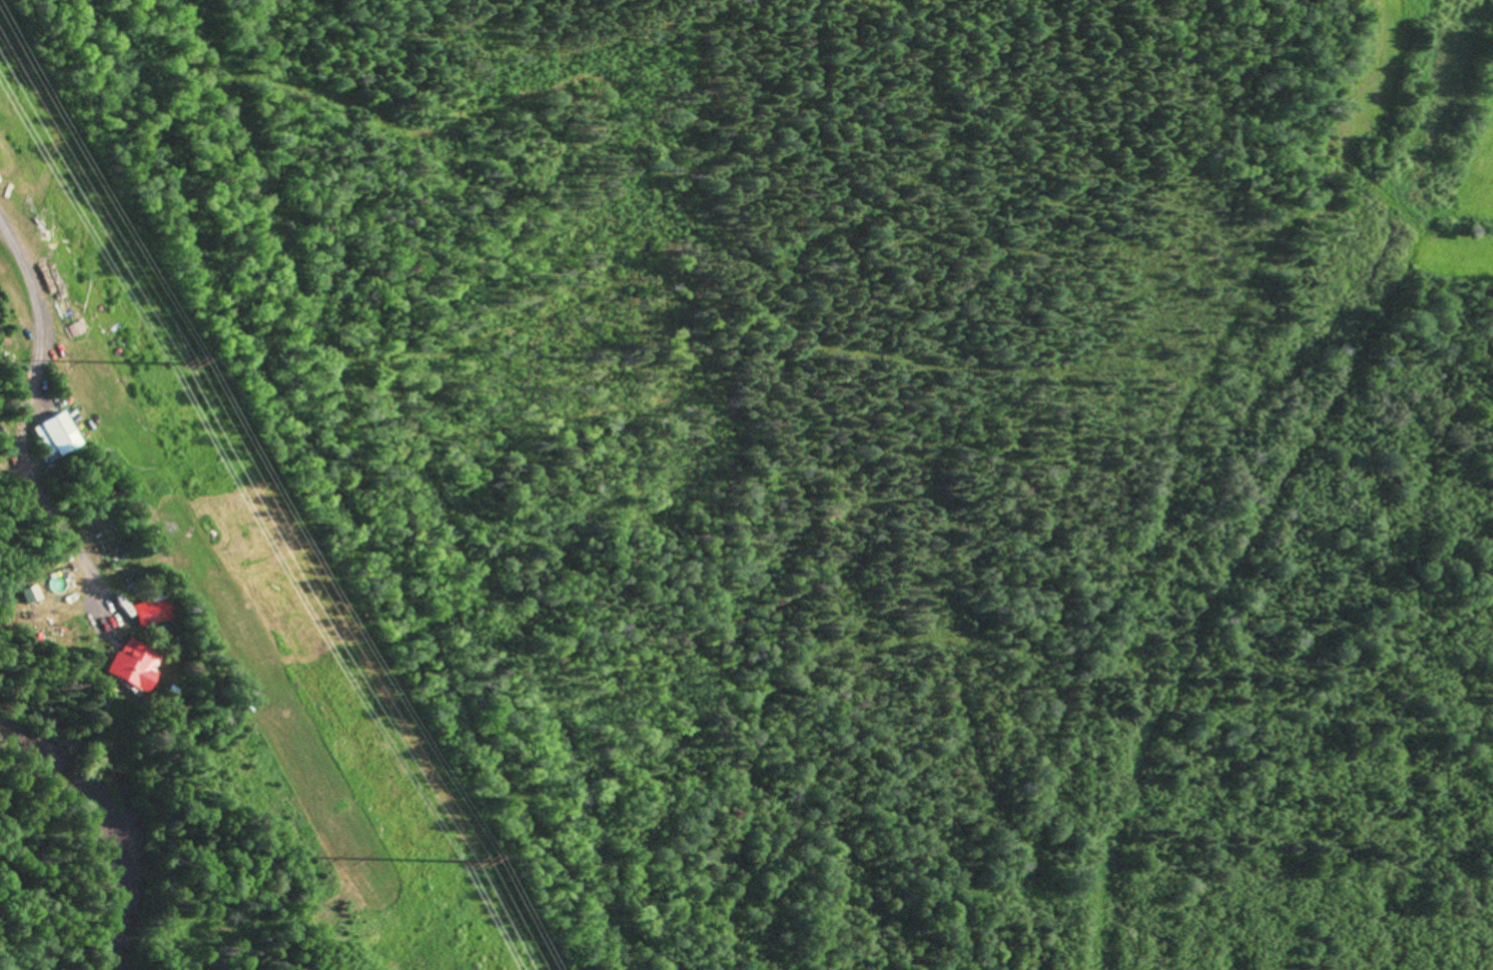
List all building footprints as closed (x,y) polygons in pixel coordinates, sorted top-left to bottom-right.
[(75,447),(59,411),(30,423),(46,459),(75,447)] [(20,606),(34,599),(28,586),(14,593),(20,606)] [(134,698),(157,659),(121,637),(97,677),(134,698)]
